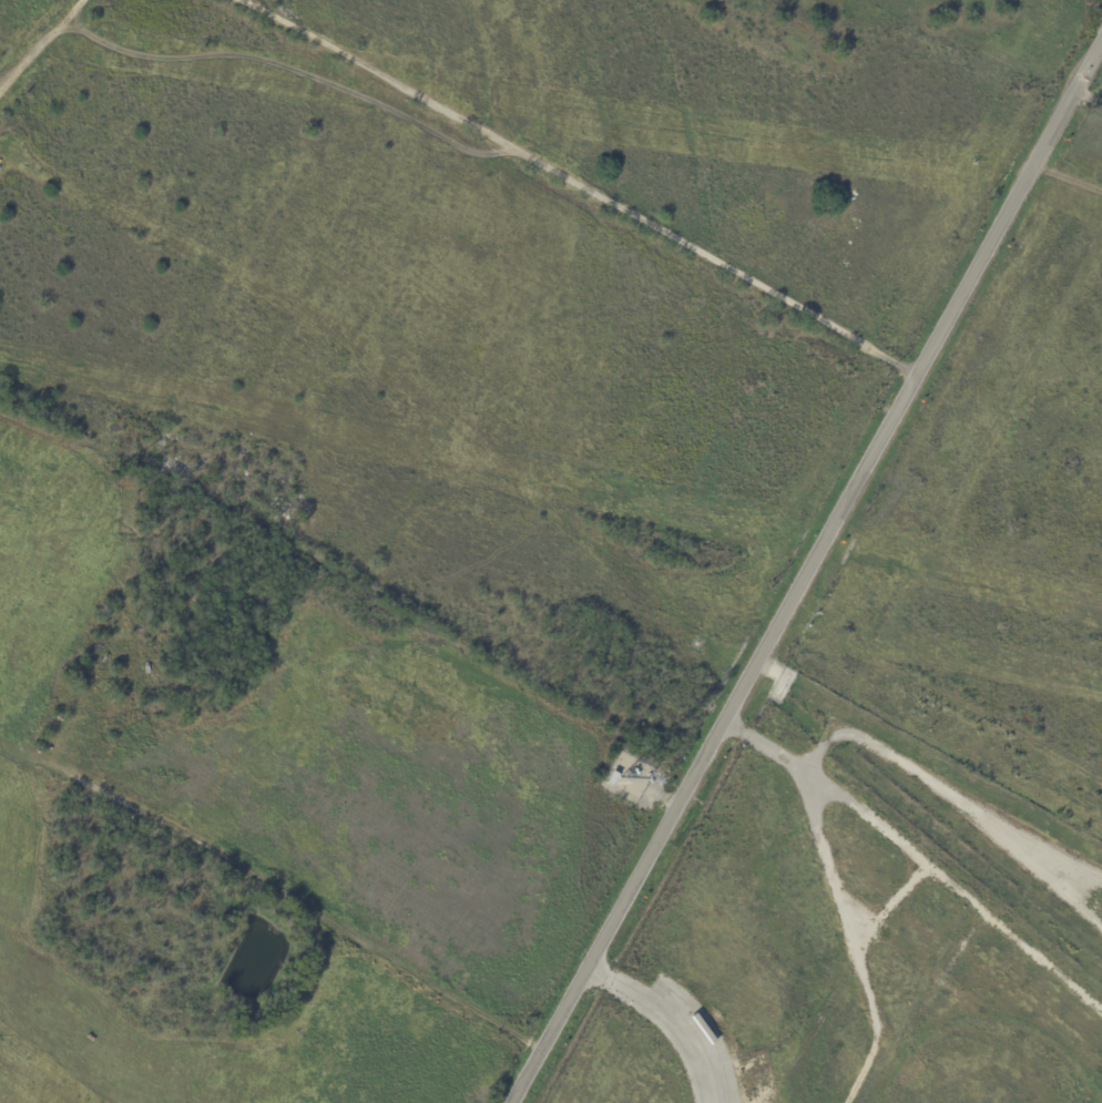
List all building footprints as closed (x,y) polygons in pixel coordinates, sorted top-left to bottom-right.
[(102,728),(92,748),(88,746),(99,726),(102,728)] [(612,772),(621,776),(614,787),(606,783),(612,772)]
